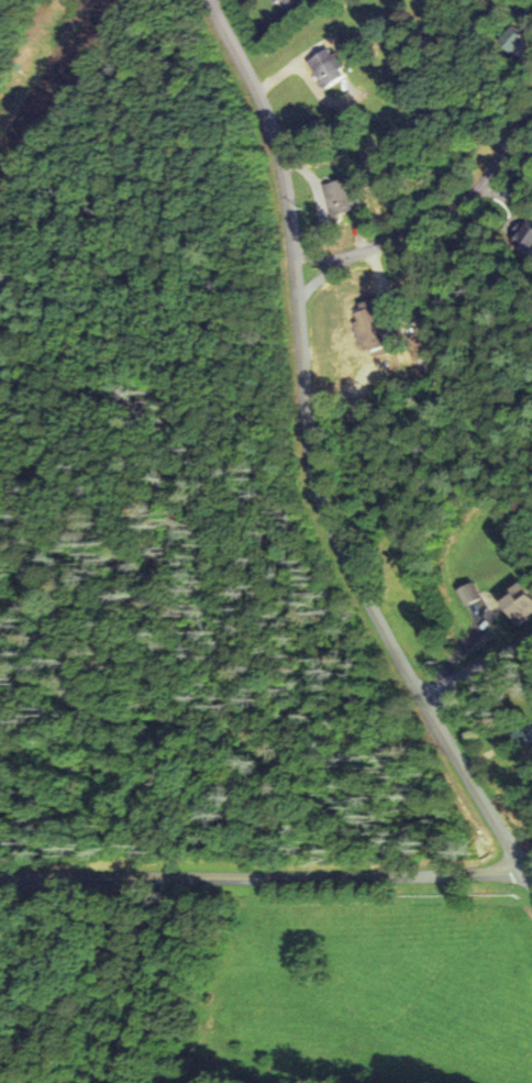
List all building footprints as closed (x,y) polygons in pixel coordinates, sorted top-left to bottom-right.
[(360,212),(352,177),(324,183),(332,218),(360,212)] [(531,254),(531,223),(529,221),(515,243),(531,254)] [(379,298),(350,306),(363,353),(387,346),(384,334),(388,333),(379,298)] [(457,590),(466,607),(482,598),(472,581),(457,590)] [(520,624),(531,614),(531,596),(520,582),(499,599),(520,624)]
